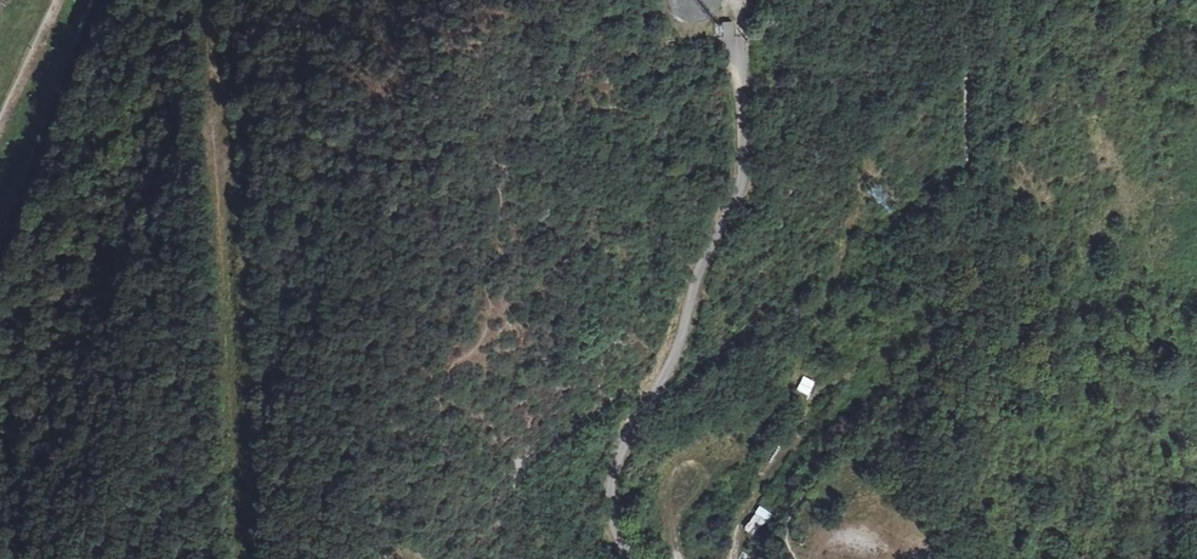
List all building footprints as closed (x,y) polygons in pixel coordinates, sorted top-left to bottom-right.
[(671,4),(675,11),(682,17),(690,20),(698,20),(706,18),(713,13),(718,6),(720,0),(670,0),(671,4)] [(723,21),(724,37),(733,36),(732,21),(723,21)] [(797,388),(808,394),(814,381),(803,376),(797,388)] [(772,514),(760,505),(757,509),(769,519),(772,514)] [(743,527),(752,535),(764,522),(755,514),(743,527)]
